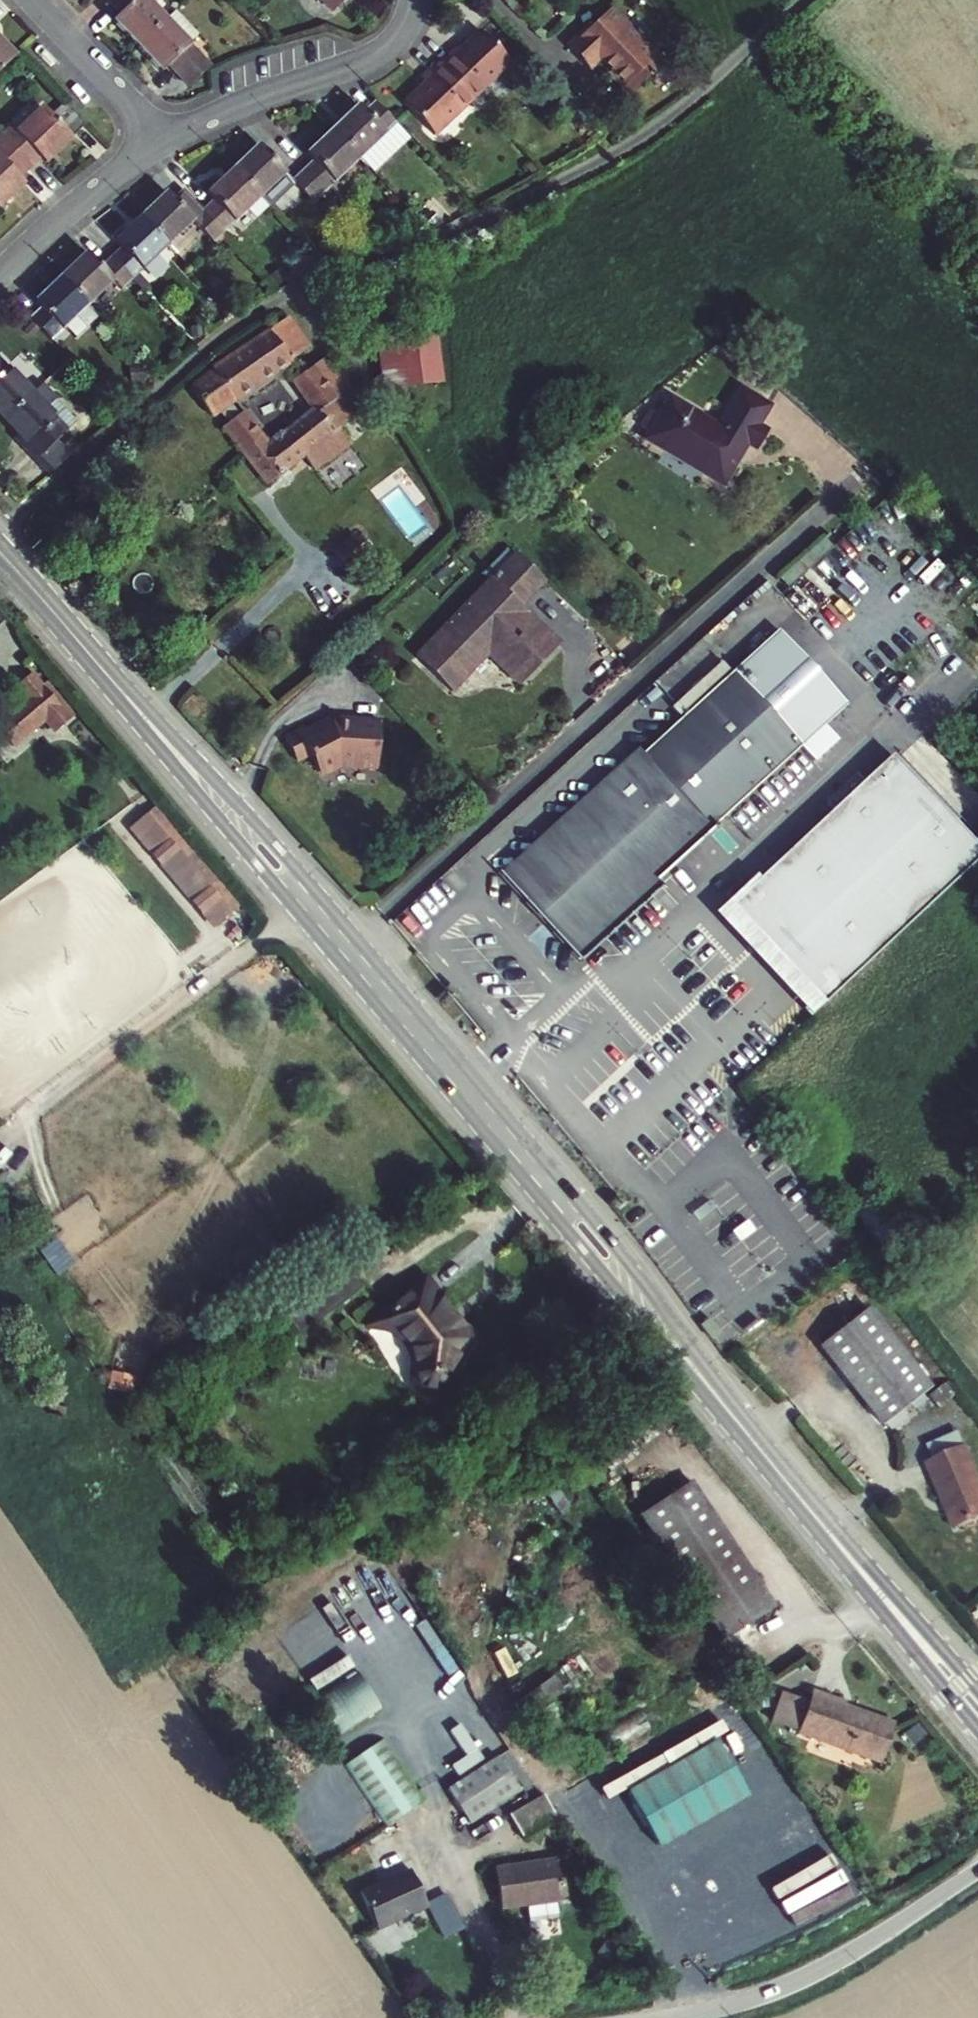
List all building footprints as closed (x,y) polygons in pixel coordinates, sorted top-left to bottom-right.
[(148,0),(113,0),(110,3),(119,13),(112,20),(137,46),(166,18),(148,0)] [(333,11),(344,0),(322,0),(333,11)] [(198,35),(174,10),(166,18),(137,46),(161,72),(168,65),(189,87),(210,66),(189,43),(198,35)] [(608,74),(628,96),(663,63),(645,44),(643,46),(627,29),(627,25),(613,10),(611,12),(609,10),(567,47),(588,70),(600,59),(606,65),(607,64),(612,70),(608,74)] [(510,62),(480,30),(457,51),(455,48),(439,64),(472,99),(510,62)] [(0,41),(0,70),(15,56),(0,41)] [(472,99),(439,64),(423,79),(426,82),(403,103),(434,135),(472,99)] [(394,122),(373,101),(363,110),(356,104),(330,128),(358,157),(394,122)] [(64,102),(50,116),(41,107),(15,131),(10,126),(0,136),(0,138),(28,167),(38,158),(44,163),(85,124),(64,102)] [(404,136),(394,122),(358,157),(369,169),(404,136)] [(405,134),(394,122),(404,136),(405,134)] [(358,157),(330,128),(305,153),(311,160),(301,169),(322,191),(358,157)] [(0,138),(0,205),(23,183),(18,177),(28,167),(0,138)] [(291,179),(257,143),(231,168),(267,205),(292,181),(312,201),(322,191),(301,169),(291,179)] [(267,205),(231,168),(205,193),(212,200),(202,209),(223,230),(246,208),(255,217),(267,205)] [(202,209),(183,188),(172,199),(165,191),(139,216),(167,244),(192,220),(212,241),(223,230),(202,209)] [(167,244),(139,216),(114,241),(120,247),(110,257),(131,278),(167,244)] [(131,278),(110,257),(100,267),(85,252),(60,276),(87,305),(113,280),(121,288),(131,278)] [(87,305),(60,276),(34,301),(41,308),(30,318),(51,340),(87,305)] [(290,315),(269,329),(292,359),(311,345),(290,315)] [(269,329),(267,327),(211,365),(213,368),(189,384),(213,418),(221,412),(236,401),(238,402),(294,363),(292,359),(269,329)] [(435,331),(375,338),(380,388),(440,382),(435,331)] [(292,380),(310,408),(269,441),(245,409),(240,414),(229,422),(222,428),(267,485),(284,469),(286,471),(305,457),(315,471),(352,444),(340,426),(355,415),(342,395),(354,387),(330,353),(292,380)] [(0,360),(0,417),(3,420),(32,393),(0,360)] [(76,422),(55,399),(56,398),(42,383),(32,393),(3,420),(21,439),(18,442),(49,475),(70,455),(56,441),(76,422)] [(702,474),(722,487),(748,446),(756,451),(769,428),(761,423),(772,404),(740,384),(718,422),(669,392),(657,412),(646,429),(641,438),(664,451),(671,441),(708,464),(702,474)] [(221,412),(229,422),(240,414),(232,404),(221,412)] [(639,425),(646,429),(657,412),(650,407),(639,425)] [(671,441),(664,451),(702,474),(708,464),(671,441)] [(353,533),(332,550),(347,569),(370,553),(353,533)] [(486,578),(511,553),(506,548),(481,574),(486,578)] [(486,578),(412,655),(452,692),(487,657),(518,686),(561,642),(523,605),(547,581),(514,550),(511,553),(486,578)] [(447,576),(440,569),(434,575),(441,582),(447,576)] [(848,704),(778,629),(731,671),(680,717),(642,752),(637,746),(501,872),(579,958),(662,884),(655,878),(800,746),(824,725),(848,704)] [(671,707),(680,717),(731,671),(721,660),(671,707)] [(0,721),(0,732),(13,747),(44,720),(55,732),(75,715),(46,682),(42,686),(31,673),(16,687),(26,699),(0,721)] [(310,756),(321,778),(341,767),(377,769),(380,718),(330,715),(304,728),(303,726),(283,736),(296,762),(310,756)] [(824,725),(800,746),(813,761),(837,739),(824,725)] [(810,1013),(977,861),(977,848),(894,754),(761,874),(731,901),(815,994),(803,1005),(810,1013)] [(155,807),(132,826),(155,853),(177,833),(155,807)] [(177,833),(155,853),(163,862),(186,843),(177,833)] [(186,843),(163,862),(195,900),(217,880),(186,843)] [(715,908),(803,1005),(815,994),(731,901),(761,874),(756,870),(715,908)] [(217,880),(195,900),(204,911),(227,892),(217,880)] [(227,892),(204,911),(217,926),(240,907),(227,892)] [(709,1201),(692,1214),(698,1221),(715,1209),(709,1201)] [(411,1280),(407,1285),(459,1345),(464,1337),(411,1280)] [(447,1359),(459,1345),(407,1285),(361,1327),(376,1330),(385,1331),(392,1334),(396,1340),(400,1347),(405,1374),(407,1382),(411,1388),(418,1392),(428,1392),(434,1388),(440,1382),(442,1374),(443,1366),(447,1359)] [(932,1387),(869,1307),(819,1347),(882,1426),(885,1423),(901,1411),(910,1404),(922,1395),(932,1387)] [(922,1395),(910,1404),(914,1410),(926,1400),(922,1395)] [(901,1411),(885,1423),(891,1431),(907,1418),(901,1411)] [(927,1447),(934,1461),(966,1447),(960,1432),(927,1447)] [(968,1446),(966,1447),(934,1461),(926,1465),(942,1502),(949,1500),(960,1528),(977,1520),(977,1470),(968,1446)] [(538,1483),(560,1514),(570,1507),(555,1486),(564,1480),(558,1470),(538,1483)] [(775,1607),(692,1482),(642,1515),(725,1640),(775,1607)] [(953,1530),(960,1528),(949,1500),(942,1502),(953,1530)] [(316,1691),(355,1663),(346,1651),(308,1679),(316,1691)] [(383,1710),(358,1671),(305,1706),(330,1744),(383,1710)] [(533,1688),(544,1703),(563,1688),(551,1674),(533,1688)] [(798,1732),(797,1735),(881,1766),(896,1723),(846,1705),(846,1702),(814,1691),(809,1702),(798,1732)] [(770,1723),(798,1732),(809,1702),(781,1692),(770,1723)] [(927,1738),(916,1725),(905,1733),(916,1746),(927,1738)] [(384,1740),(345,1766),(387,1829),(426,1802),(384,1740)] [(715,1741),(627,1792),(657,1849),(748,1798),(715,1741)] [(520,1793),(497,1757),(446,1790),(462,1814),(467,1821),(469,1825),(520,1793)] [(554,1822),(541,1797),(508,1815),(521,1839),(554,1822)] [(467,1821),(462,1814),(458,1817),(463,1824),(467,1821)] [(555,1859),(494,1868),(500,1912),(527,1908),(529,1923),(558,1919),(556,1904),(561,1902),(561,1900),(558,1879),(555,1859)] [(408,1871),(359,1895),(377,1933),(426,1910),(408,1871)] [(558,1879),(561,1900),(568,1899),(565,1878),(558,1879)] [(448,1899),(428,1910),(444,1940),(465,1929),(448,1899)]
